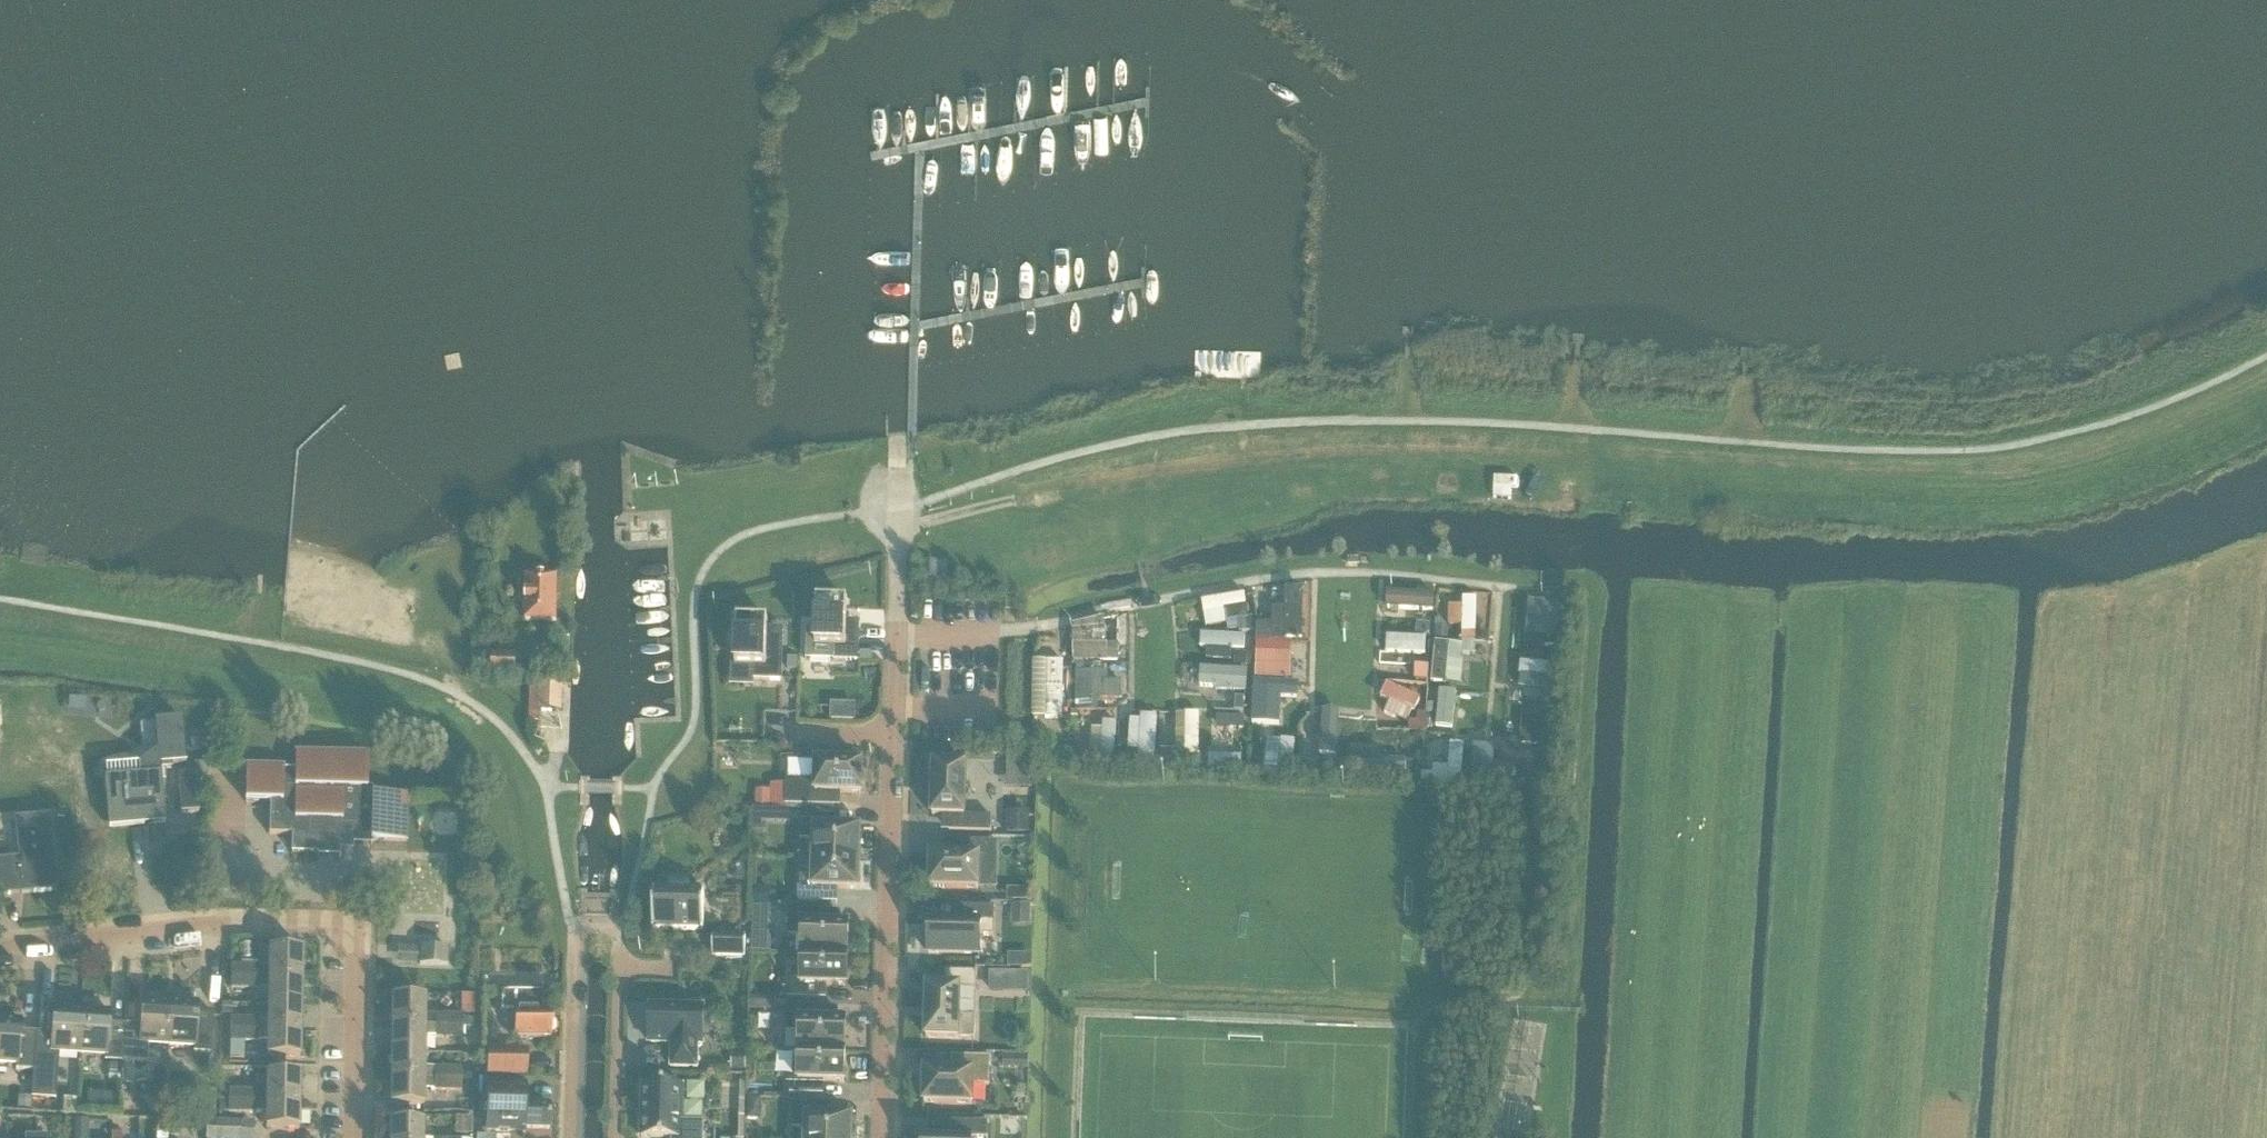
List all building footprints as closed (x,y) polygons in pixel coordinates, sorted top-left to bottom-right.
[(556,620),(557,577),(527,576),(526,620),(556,620)] [(1302,586),(1286,586),(1286,634),(1302,634),(1302,586)] [(1388,589),(1387,607),(1431,610),(1432,592),(1388,589)] [(1199,598),(1202,612),(1246,605),(1243,591),(1199,598)] [(1477,596),(1463,595),(1462,635),(1476,635),(1477,596)] [(1528,599),(1527,632),(1557,634),(1558,600),(1528,599)] [(820,603),(820,624),(807,624),(806,659),(859,660),(860,621),(851,620),(851,604),(820,603)] [(758,683),(785,684),(787,650),(771,650),(771,623),(758,623),(758,618),(742,617),(742,622),(740,622),(740,637),(735,636),(734,655),(739,655),(739,669),(758,670),(758,683)] [(1202,631),(1201,646),(1244,649),(1245,633),(1202,631)] [(1386,635),(1386,652),(1424,653),(1425,635),(1386,635)] [(1431,681),(1445,683),(1450,642),(1435,640),(1431,681)] [(1118,655),(1118,642),(1073,642),(1073,655),(1118,655)] [(1256,675),(1292,677),(1293,651),(1258,650),(1256,675)] [(859,652),(859,661),(871,661),(871,652),(859,652)] [(515,673),(516,657),(493,656),(493,672),(515,673)] [(788,658),(788,668),(797,668),(797,658),(788,658)] [(1045,716),(1062,717),(1064,659),(1046,659),(1045,716)] [(1202,666),(1200,686),(1245,688),(1246,668),(1202,666)] [(1555,675),(1520,673),(1519,685),(1555,687),(1555,675)] [(1122,695),(1122,678),(1073,679),(1073,695),(1122,695)] [(1255,680),(1252,724),(1279,726),(1282,682),(1255,680)] [(1377,696),(1414,711),(1420,697),(1384,681),(1377,696)] [(561,711),(562,684),(540,683),(539,710),(561,711)] [(1440,689),(1436,726),(1453,727),(1456,690),(1440,689)] [(855,720),(855,704),(832,703),(832,720),(855,720)] [(1215,712),(1240,713),(1241,705),(1215,704),(1215,712)] [(1323,710),(1318,753),(1334,755),(1339,712),(1323,710)] [(1198,712),(1184,712),(1186,759),(1199,758),(1198,712)] [(1143,714),(1138,760),(1152,761),(1156,715),(1143,714)] [(1218,714),(1217,727),(1244,728),(1245,715),(1218,714)] [(1549,719),(1522,717),(1521,743),(1548,744),(1549,719)] [(109,827),(165,822),(160,762),(186,760),(183,719),(156,721),(158,744),(142,763),(104,767),(109,827)] [(1116,721),(1103,719),(1099,759),(1113,761),(1116,721)] [(1282,737),(1277,774),(1289,776),(1294,739),(1282,737)] [(1463,743),(1451,742),(1447,783),(1459,784),(1463,743)] [(1491,745),(1475,744),(1473,786),(1488,787),(1491,745)] [(292,833),(291,852),(317,852),(317,848),(353,848),(353,837),(371,837),(371,840),(406,840),(406,795),(371,794),(371,787),(367,786),(367,753),(296,752),(295,769),(283,769),(283,766),(246,766),(246,801),(270,802),(269,833),(292,833)] [(1241,755),(1208,754),(1208,771),(1241,771),(1241,755)] [(1406,758),(1357,759),(1357,774),(1406,772),(1406,758)] [(838,796),(865,797),(866,766),(820,764),(819,784),(790,783),(790,808),(838,809),(838,796)] [(966,764),(933,764),(932,815),(949,815),(949,831),(991,832),(991,816),(964,815),(966,764)] [(199,812),(197,772),(178,773),(181,813),(199,812)] [(771,790),(756,789),(756,806),(778,806),(778,794),(771,793),(771,790)] [(785,809),(785,822),(800,823),(800,809),(785,809)] [(811,839),(810,857),(858,859),(859,829),(833,828),(834,810),(800,809),(799,839),(811,839)] [(771,811),(755,810),(755,833),(771,834),(771,811)] [(1030,812),(1007,811),(1006,833),(1029,833),(1030,812)] [(33,815),(15,817),(18,857),(0,859),(0,894),(57,889),(51,814),(33,815)] [(958,855),(931,855),(930,870),(927,869),(927,883),(930,883),(930,887),(978,888),(979,856),(989,857),(989,841),(958,840),(958,855)] [(738,848),(717,849),(718,873),(727,873),(726,861),(739,861),(738,848)] [(858,859),(810,857),(810,875),(798,875),(797,901),(831,902),(831,889),(857,889),(858,859)] [(772,887),(753,887),(753,904),(771,905),(772,887)] [(1012,888),(1011,900),(1032,901),(1032,889),(1012,888)] [(704,891),(653,890),(653,929),(703,930),(704,891)] [(582,901),(583,913),(603,910),(601,898),(582,901)] [(1007,903),(1007,917),(1027,916),(1027,903),(1007,903)] [(963,921),(929,920),(929,924),(926,924),(925,937),(929,937),(928,952),(979,954),(980,935),(994,935),(994,907),(963,906),(963,921)] [(805,937),(804,954),(850,955),(851,927),(825,926),(825,913),(792,912),(791,937),(805,937)] [(746,936),(712,935),(712,955),(745,956),(746,936)] [(444,963),(442,945),(411,947),(413,965),(444,963)] [(270,950),(269,967),(269,976),(302,977),(302,950),(270,950)] [(1016,964),(1016,951),(1008,951),(1008,964),(1016,964)] [(850,955),(804,954),(803,975),(790,974),(789,999),(823,1000),(823,987),(849,987),(850,955)] [(257,976),(257,966),(231,965),(231,975),(232,975),(257,976)] [(944,986),(927,985),(925,1037),(974,1038),(975,1015),(958,1015),(959,988),(976,989),(976,971),(945,970),(944,986)] [(1004,972),(989,971),(989,991),(1004,992),(1004,972)] [(257,976),(232,975),(232,987),(257,988),(257,976)] [(302,977),(269,976),(269,1003),(301,1003),(302,977)] [(551,1037),(551,1011),(542,1011),(542,992),(500,993),(501,1012),(515,1012),(514,1038),(551,1037)] [(392,1025),(462,1026),(462,1015),(425,1015),(425,998),(392,998),(392,1025)] [(123,1023),(120,1064),(123,1064),(123,1062),(147,1064),(148,1047),(165,1048),(168,1004),(143,1002),(141,1024),(123,1023)] [(301,1003),(269,1003),(268,1019),(231,1019),(231,1029),(301,1030),(301,1003)] [(168,1004),(165,1048),(194,1050),(213,1051),(215,1018),(198,1017),(199,1006),(168,1004)] [(703,1007),(650,1005),(649,1042),(671,1043),(670,1067),(697,1068),(698,1044),(702,1044),(703,1007)] [(33,1069),(31,1097),(56,1098),(59,1054),(77,1056),(80,1008),(54,1007),(51,1033),(36,1032),(33,1066),(33,1069)] [(801,1033),(801,1050),(847,1051),(848,1023),(822,1022),(822,1009),(789,1007),(788,1033),(801,1033)] [(80,1008),(77,1056),(105,1058),(105,1063),(120,1064),(123,1023),(109,1022),(109,1010),(80,1008)] [(33,1069),(33,1066),(36,1032),(20,1031),(21,1019),(0,1018),(0,1063),(16,1065),(16,1068),(33,1069)] [(462,1037),(462,1026),(392,1025),(391,1051),(424,1052),(424,1036),(462,1037)] [(301,1030),(231,1029),(231,1040),(257,1041),(257,1040),(268,1040),(267,1056),(300,1057),(301,1030)] [(847,1051),(801,1050),(800,1080),(792,1080),(792,1095),(819,1096),(820,1082),(846,1083),(847,1051)] [(424,1067),(424,1052),(391,1051),(391,1078),(463,1079),(463,1067),(424,1067)] [(489,1073),(528,1073),(528,1051),(489,1052),(489,1073)] [(958,1071),(925,1070),(925,1074),(921,1074),(921,1087),(924,1087),(924,1102),(972,1104),(973,1085),(989,1085),(990,1057),(959,1056),(958,1071)] [(268,1074),(267,1101),(300,1102),(300,1075),(268,1074)] [(463,1090),(463,1079),(391,1078),(391,1104),(424,1105),(424,1090),(463,1090)] [(526,1082),(488,1081),(486,1129),(525,1130),(525,1127),(549,1127),(550,1104),(526,1103),(526,1082)] [(643,1084),(641,1137),(668,1137),(703,1137),(704,1121),(682,1120),(683,1085),(643,1084)] [(217,1089),(202,1088),(200,1116),(215,1117),(217,1089)] [(230,1100),(256,1101),(256,1090),(236,1090),(230,1090),(230,1100)] [(133,1113),(135,1095),(117,1093),(115,1112),(133,1113)] [(715,1096),(716,1109),(734,1108),(733,1095),(715,1096)] [(51,1098),(32,1097),(31,1111),(50,1112),(51,1098)] [(745,1097),(746,1116),(759,1116),(759,1097),(745,1097)] [(256,1101),(230,1100),(220,1100),(220,1111),(267,1112),(266,1128),(299,1129),(300,1102),(267,1101),(256,1101)] [(807,1137),(853,1137),(854,1119),(827,1118),(828,1104),(795,1103),(794,1128),(807,1129),(807,1137)] [(36,1137),(47,1137),(47,1117),(37,1117),(37,1134),(36,1134),(36,1137)] [(207,1120),(207,1137),(254,1137),(255,1121),(207,1120)] [(922,1136),(922,1137),(971,1137),(988,1137),(988,1122),(957,1121),(956,1136),(922,1136)] [(423,1123),(390,1122),(390,1137),(423,1137),(423,1123)] [(122,1125),(110,1125),(111,1137),(123,1137),(122,1125)] [(168,1125),(157,1125),(156,1137),(168,1137),(168,1125)]
